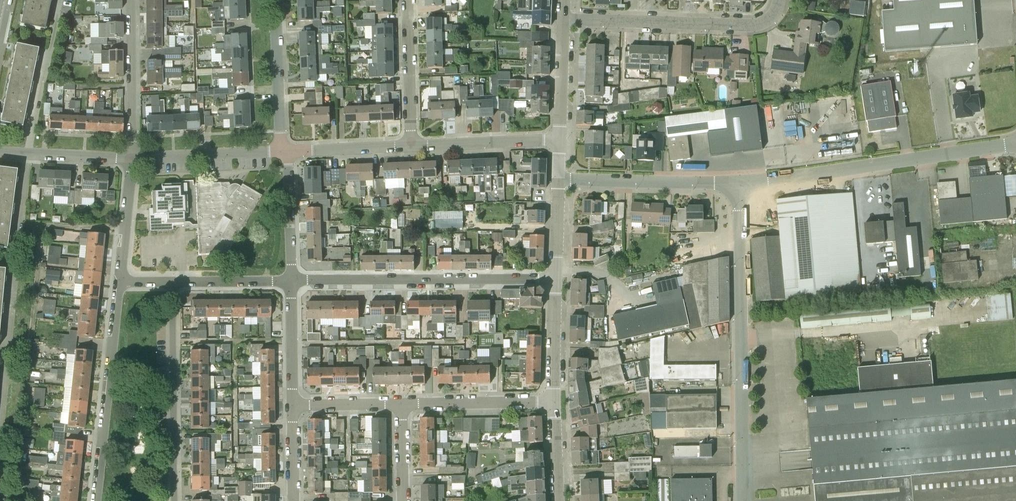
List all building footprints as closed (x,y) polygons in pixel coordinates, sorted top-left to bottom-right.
[(19,25),(44,30),(50,0),(25,0),(19,25)] [(105,3),(107,3),(107,10),(121,10),(121,0),(104,0),(105,3)] [(182,10),(182,6),(162,6),(162,0),(146,0),(146,11),(162,11),(168,10),(182,10)] [(314,8),(314,0),(298,0),(299,8),(314,8)] [(552,0),(518,0),(518,1),(518,4),(525,4),(525,11),(551,12),(552,0)] [(977,45),(974,0),(893,0),(894,10),(882,11),(885,52),(977,45)] [(391,1),(360,2),(360,8),(376,7),(376,14),(391,14),(391,1)] [(865,12),(866,2),(851,1),(849,11),(865,12)] [(244,6),(223,7),(223,8),(224,20),(229,19),(229,20),(244,20),(244,6)] [(314,8),(299,8),(299,22),(320,21),(320,13),(324,12),(324,13),(330,13),(329,7),(323,8),(314,8)] [(345,18),(345,8),(335,8),(335,18),(345,18)] [(146,24),(162,23),(162,11),(146,11),(146,24)] [(551,12),(525,11),(514,11),(513,19),(532,19),(532,25),(551,26),(551,12)] [(452,31),(458,31),(466,31),(466,27),(466,25),(452,26),(452,25),(442,25),(442,18),(427,19),(427,31),(442,31),(452,31)] [(794,51),(806,53),(808,53),(809,47),(824,49),(825,35),(827,37),(831,38),(834,38),(838,37),(841,33),(841,27),(839,24),(837,22),(833,21),(831,21),(828,22),(828,24),(820,18),(820,20),(813,18),(802,19),(801,29),(797,30),(794,51)] [(372,39),(377,39),(392,39),(392,26),(376,26),(376,27),(375,27),(375,20),(363,21),(356,21),(356,27),(372,27),(372,39)] [(146,36),(162,36),(162,23),(146,24),(146,36)] [(99,38),(90,38),(91,45),(101,45),(107,45),(107,38),(122,38),(122,24),(98,24),(99,38)] [(321,45),(321,34),(331,34),(331,26),(313,27),(313,33),(299,33),(300,46),(321,45)] [(183,36),(193,36),(193,27),(183,27),(183,36)] [(427,44),(443,44),(442,31),(427,31),(427,44)] [(548,33),(532,32),(532,42),(534,42),(548,42),(548,33)] [(214,49),(245,48),(245,35),(223,36),(223,44),(214,44),(214,49)] [(163,56),(181,55),(181,48),(175,48),(175,36),(162,36),(146,36),(146,50),(163,49),(163,56)] [(377,52),(392,51),(392,39),(377,39),(377,52)] [(534,48),(534,42),(532,42),(521,41),(521,48),(527,48),(527,61),(549,62),(550,48),(534,48)] [(428,56),(443,55),(443,44),(427,44),(428,56)] [(108,65),(122,65),(122,51),(101,51),(101,45),(91,45),(89,45),(89,51),(93,51),(93,54),(101,54),(101,57),(101,65),(108,65)] [(300,58),(322,57),(322,50),(332,50),(332,45),(325,45),(321,45),(300,46),(300,58)] [(587,56),(604,56),(605,46),(587,45),(587,56)] [(37,50),(16,46),(8,83),(29,88),(37,50)] [(640,70),(640,47),(630,47),(629,59),(626,58),(625,69),(640,70)] [(650,70),(650,65),(651,47),(640,47),(640,70),(650,70)] [(660,65),(661,48),(651,47),(650,65),(660,65)] [(683,50),(683,48),(681,48),(681,47),(676,47),(676,48),(675,48),(675,50),(669,50),(669,48),(661,48),(660,65),(668,65),(668,93),(674,93),(675,76),(688,77),(689,50),(683,50)] [(231,61),(246,60),(245,48),(214,49),(215,55),(218,55),(221,62),(231,61)] [(695,51),(694,72),(707,73),(707,69),(729,70),(729,71),(734,71),(734,79),(747,79),(748,56),(731,55),(731,58),(723,57),(723,49),(703,48),(703,51),(695,51)] [(806,53),(794,51),(773,49),(771,70),(803,74),(806,53)] [(372,52),(372,59),(372,65),(377,65),(393,64),(392,51),(377,52),(372,52)] [(70,64),(72,54),(65,52),(63,64),(70,64)] [(443,55),(428,56),(428,68),(443,68),(443,62),(453,62),(453,61),(459,60),(459,55),(453,55),(443,55)] [(604,67),(604,56),(587,56),(587,66),(604,67)] [(316,70),(333,69),(333,64),(322,64),(322,57),(300,58),(301,71),(316,70)] [(212,75),(247,73),(246,60),(231,61),(231,69),(205,70),(197,70),(197,75),(212,75)] [(147,73),(181,73),(181,68),(162,69),(162,61),(146,61),(147,73)] [(549,75),(549,62),(527,61),(527,74),(549,75)] [(393,64),(377,65),(377,70),(378,77),(393,77),(393,64)] [(122,78),(122,65),(108,65),(108,73),(97,73),(97,79),(122,78)] [(604,77),(604,67),(587,66),(586,76),(604,77)] [(316,70),(301,71),(301,83),(317,82),(327,82),(327,74),(338,74),(338,69),(333,69),(316,70)] [(498,80),(510,80),(510,72),(498,72),(498,75),(498,80)] [(181,73),(147,73),(147,87),(163,86),(162,78),(181,78),(181,73)] [(247,73),(212,75),(212,80),(226,79),(227,89),(233,89),(233,87),(247,86),(247,73)] [(603,87),(604,77),(586,76),(586,86),(603,87)] [(442,118),(441,92),(441,81),(430,81),(430,88),(437,87),(437,96),(429,96),(430,119),(442,118)] [(896,128),(895,116),(896,116),(890,81),(860,86),(866,121),(867,121),(869,132),(896,128)] [(513,91),(525,91),(526,83),(513,82),(513,91)] [(8,83),(0,120),(0,124),(21,128),(29,88),(8,83)] [(370,122),(382,122),(382,107),(381,85),(375,85),(376,107),(370,107),(370,122)] [(382,107),(382,122),(394,121),(394,106),(386,106),(386,93),(393,93),(392,85),(381,85),(382,107)] [(213,97),(225,96),(225,89),(208,90),(207,86),(197,86),(197,94),(202,93),(203,97),(213,97)] [(454,106),(460,106),(460,86),(453,86),(454,91),(441,92),(442,118),(455,118),(454,106)] [(467,87),(460,87),(460,105),(467,105),(467,117),(480,117),(479,101),(479,96),(479,86),(474,86),(474,97),(468,97),(467,87)] [(603,97),(603,87),(586,86),(586,97),(603,97)] [(531,100),(548,101),(549,87),(532,87),(526,87),(526,92),(526,100),(531,100)] [(667,98),(667,88),(660,88),(659,99),(667,98)] [(345,123),(358,123),(357,91),(356,91),(357,107),(344,108),(345,123)] [(370,122),(370,107),(362,107),(361,91),(357,91),(358,123),(370,122)] [(303,125),(317,124),(316,93),(305,94),(305,102),(310,101),(310,110),(303,110),(303,125)] [(316,93),(317,124),(330,124),(329,108),(323,108),(322,93),(316,93)] [(969,97),(969,93),(953,95),(956,119),(972,117),(972,113),(980,112),(977,96),(969,97)] [(184,106),(184,115),(185,131),(198,130),(198,107),(190,107),(189,94),(184,94),(184,100),(184,106)] [(147,132),(160,132),(158,96),(153,96),(154,106),(151,106),(152,116),(146,117),(147,132)] [(172,131),(171,116),(164,116),(164,100),(159,101),(159,96),(158,96),(160,132),(172,131)] [(492,100),(485,101),(479,101),(480,117),(493,116),(492,100)] [(548,114),(548,101),(531,100),(531,108),(526,108),(526,112),(532,112),(532,114),(548,114)] [(85,131),(86,117),(78,117),(79,102),(75,102),(74,109),(74,117),(73,131),(85,131)] [(217,117),(249,115),(248,102),(232,103),(227,103),(227,111),(214,111),(214,117),(217,117)] [(97,132),(99,103),(94,103),(94,110),(93,110),(92,118),(86,117),(85,131),(97,132)] [(110,133),(111,114),(110,114),(110,111),(103,111),(103,103),(99,103),(97,132),(110,133)] [(662,110),(662,105),(656,103),(652,106),(653,112),(658,114),(662,110)] [(61,130),(62,116),(61,116),(62,109),(49,108),(50,104),(43,104),(43,115),(49,115),(48,129),(61,130)] [(628,104),(623,104),(618,105),(612,106),(608,107),(609,114),(629,111),(628,104)] [(757,106),(665,118),(667,138),(688,136),(708,133),(711,156),(763,150),(757,106)] [(604,120),(604,113),(577,112),(577,126),(594,126),(594,120),(598,120),(604,120)] [(111,114),(110,133),(122,133),(123,120),(122,120),(122,114),(111,114)] [(172,131),(185,131),(184,115),(171,116),(172,131)] [(249,115),(217,117),(217,121),(229,121),(229,128),(249,128),(249,115)] [(74,117),(62,116),(61,130),(73,131),(74,117)] [(212,117),(204,117),(204,127),(212,127),(212,117)] [(586,145),(610,146),(611,135),(622,135),(622,124),(608,126),(608,131),(603,133),(587,132),(586,145)] [(654,142),(641,141),(641,135),(633,135),(632,147),(638,147),(638,160),(654,161),(654,151),(662,151),(662,136),(654,136),(654,142)] [(690,159),(688,136),(667,138),(670,161),(690,159)] [(610,159),(610,146),(586,145),(586,159),(602,159),(610,159)] [(485,160),(486,192),(492,191),(491,175),(498,175),(497,159),(485,160)] [(531,173),(546,174),(546,159),(522,159),(522,165),(531,166),(531,173)] [(461,177),(473,176),(473,160),(460,161),(461,177)] [(480,192),(486,192),(485,160),(473,160),(473,176),(479,176),(479,185),(480,185),(480,192)] [(460,177),(461,177),(460,161),(447,162),(448,177),(456,177),(456,178),(460,178),(460,177)] [(411,180),(424,179),(423,163),(411,164),(411,180)] [(423,163),(424,179),(437,179),(436,163),(423,163)] [(404,180),(411,180),(411,164),(398,165),(399,180),(399,188),(405,188),(404,180)] [(386,189),(399,188),(399,180),(398,165),(384,165),(385,179),(380,180),(380,196),(386,195),(386,189)] [(361,186),(360,166),(347,167),(347,169),(339,169),(340,180),(340,185),(346,185),(345,182),(347,182),(347,183),(354,183),(355,191),(356,191),(357,198),(362,198),(361,191),(361,186)] [(380,196),(380,180),(373,180),(373,166),(360,166),(361,186),(373,186),(373,196),(380,196)] [(340,180),(339,169),(330,170),(330,174),(320,175),(320,168),(305,169),(305,181),(340,180)] [(11,211),(16,171),(0,169),(0,209),(11,211)] [(53,189),(54,173),(39,172),(38,189),(53,189)] [(73,205),(74,191),(68,191),(68,190),(69,174),(54,173),(53,189),(53,196),(67,197),(67,204),(69,204),(73,205)] [(546,174),(531,173),(523,173),(523,181),(517,181),(517,193),(531,194),(531,188),(546,188),(546,174)] [(94,199),(94,191),(95,175),(82,174),(81,192),(74,191),(73,205),(82,205),(82,198),(94,199)] [(95,175),(94,191),(101,192),(101,199),(106,200),(106,201),(114,202),(115,192),(107,191),(108,176),(95,175)] [(1003,175),(969,178),(971,198),(973,222),(1007,219),(1003,175)] [(1015,197),(1015,177),(1005,178),(1006,198),(1015,197)] [(306,194),(313,194),(313,200),(327,200),(327,194),(322,194),(322,187),(331,187),(331,186),(340,185),(340,180),(305,181),(306,194)] [(227,189),(220,187),(220,183),(195,184),(197,225),(197,229),(198,255),(227,254),(261,196),(241,185),(240,187),(237,185),(234,185),(231,185),(228,187),(227,189)] [(973,222),(971,198),(955,199),(953,184),(938,185),(940,225),(973,222)] [(160,191),(150,192),(151,215),(148,215),(149,231),(171,230),(171,228),(185,226),(186,229),(197,229),(197,225),(192,225),(189,223),(184,223),(184,214),(187,214),(186,197),(180,198),(179,185),(159,186),(160,191)] [(38,202),(39,189),(30,189),(30,202),(38,202)] [(757,302),(861,293),(852,193),(777,200),(780,237),(751,239),(757,302)] [(328,214),(328,208),(330,208),(330,200),(327,200),(313,200),(313,209),(306,209),(307,222),(321,222),(328,222),(328,214)] [(584,215),(590,215),(590,225),(593,225),(602,223),(602,216),(600,216),(601,202),(585,202),(584,215)] [(670,224),(671,209),(663,209),(663,205),(633,203),(632,223),(633,223),(633,226),(643,227),(643,223),(670,224)] [(903,203),(892,204),(893,222),(905,220),(903,203)] [(545,224),(545,211),(524,210),(524,205),(514,204),(514,215),(520,215),(520,223),(545,224)] [(687,221),(697,221),(697,207),(686,207),(686,208),(685,208),(685,209),(678,209),(678,214),(678,221),(678,223),(687,223),(687,221)] [(697,207),(697,221),(697,233),(715,233),(714,220),(704,220),(703,207),(697,207)] [(1,252),(1,250),(6,250),(11,211),(0,209),(0,251),(1,252)] [(436,228),(463,227),(463,211),(435,211),(435,212),(435,219),(436,228)] [(387,218),(380,216),(378,224),(385,226),(387,218)] [(614,230),(615,228),(613,221),(602,223),(593,225),(594,232),(608,229),(609,231),(614,230)] [(307,236),(321,235),(321,222),(307,222),(307,236)] [(866,245),(895,242),(894,229),(893,222),(864,224),(866,245)] [(921,276),(916,227),(894,229),(895,242),(899,278),(921,276)] [(62,238),(63,231),(48,229),(46,231),(46,236),(62,238)] [(515,238),(515,230),(503,230),(503,238),(515,238)] [(85,247),(103,248),(104,236),(79,233),(79,238),(86,239),(85,247)] [(492,233),(492,242),(502,242),(502,233),(492,233)] [(322,248),(321,236),(321,235),(307,236),(308,249),(322,248)] [(529,249),(544,249),(544,236),(523,235),(523,241),(530,241),(529,249)] [(573,248),(587,248),(588,235),(573,235),(573,248)] [(452,270),(465,270),(465,241),(459,241),(459,255),(452,255),(452,270)] [(478,270),(478,255),(470,255),(470,241),(465,241),(465,270),(478,270)] [(375,271),(388,271),(388,242),(382,242),(382,256),(375,257),(375,271)] [(48,255),(60,257),(61,248),(49,246),(48,255)] [(102,261),(103,248),(85,247),(84,259),(102,261)] [(322,248),(308,249),(308,263),(322,262),(322,248)] [(478,255),(478,270),(492,270),(492,248),(486,248),(486,255),(478,255)] [(587,248),(573,248),(573,260),(587,261),(593,261),(595,266),(609,261),(607,255),(594,260),(594,248),(587,248)] [(452,270),(452,255),(444,255),(444,249),(438,249),(438,270),(452,270)] [(522,262),(543,263),(544,249),(529,249),(522,249),(522,262)] [(375,271),(375,257),(375,253),(367,253),(367,250),(360,250),(361,271),(375,271)] [(401,257),(401,271),(415,271),(415,250),(408,250),(408,256),(401,257)] [(943,283),(978,280),(976,260),(966,261),(965,252),(941,254),(943,283)] [(60,258),(60,257),(48,255),(47,264),(59,266),(60,258)] [(388,271),(401,271),(401,257),(388,257),(388,271)] [(692,283),(702,328),(729,321),(729,258),(683,267),(683,285),(692,283)] [(102,261),(84,259),(79,259),(78,271),(83,272),(100,273),(102,261)] [(632,266),(623,266),(623,276),(631,276),(632,266)] [(59,281),(60,272),(46,271),(45,280),(52,281),(59,281)] [(99,287),(100,273),(83,272),(81,285),(99,287)] [(572,293),(586,294),(586,281),(572,280),(572,293)] [(606,294),(604,280),(597,281),(599,294),(606,294)] [(690,330),(702,328),(692,283),(683,285),(680,286),(683,300),(613,316),(618,341),(689,326),(690,330)] [(98,300),(99,287),(81,285),(80,298),(98,300)] [(521,289),(501,289),(501,299),(520,299),(520,306),(519,306),(519,307),(542,308),(543,290),(535,289),(521,289)] [(590,294),(586,294),(572,293),(571,306),(585,306),(584,312),(604,312),(604,306),(590,305),(590,294)] [(96,312),(98,300),(80,298),(79,310),(96,312)] [(43,307),(55,308),(56,301),(44,299),(43,307)] [(468,322),(479,322),(479,300),(474,300),(474,302),(468,302),(468,322)] [(479,300),(479,322),(491,322),(490,302),(485,302),(485,300),(479,300)] [(192,318),(206,318),(206,301),(192,301),(192,318)] [(206,318),(219,318),(219,301),(206,301),(206,318)] [(219,318),(232,318),(232,301),(219,301),(219,318)] [(232,318),(244,318),(244,301),(232,301),(232,318)] [(244,318),(257,318),(257,301),(244,301),(244,318)] [(257,301),(257,318),(270,318),(270,301),(257,301)] [(420,316),(432,316),(432,302),(420,303),(420,316)] [(444,324),(445,324),(444,316),(445,302),(432,302),(432,316),(432,323),(432,331),(438,331),(438,323),(444,323),(444,324)] [(444,316),(445,324),(457,324),(457,316),(457,302),(445,302),(444,316)] [(313,320),(321,320),(320,303),(307,303),(307,320),(307,334),(308,342),(321,342),(321,334),(313,334),(313,320)] [(321,320),(328,320),(333,320),(333,303),(320,303),(321,320)] [(346,326),(346,320),(346,303),(333,303),(333,320),(333,327),(333,335),(338,335),(338,327),(346,326)] [(354,327),(359,327),(359,318),(359,303),(346,303),(346,320),(354,320),(354,327)] [(376,324),(383,324),(383,316),(383,303),(370,303),(370,316),(365,316),(365,318),(365,327),(365,330),(371,330),(371,327),(376,327),(376,324)] [(402,330),(402,316),(396,316),(396,303),(383,303),(383,316),(383,324),(390,324),(395,324),(395,330),(402,330)] [(420,320),(420,316),(420,303),(407,303),(407,316),(402,316),(402,330),(408,330),(408,326),(413,326),(413,321),(415,321),(415,320),(420,320)] [(911,318),(931,317),(930,304),(910,306),(911,316),(911,318)] [(891,319),(891,317),(890,308),(890,306),(800,314),(802,327),(891,319)] [(54,315),(55,308),(43,307),(42,314),(43,314),(54,315)] [(96,312),(79,310),(70,309),(69,315),(78,316),(77,323),(77,324),(95,325),(96,312)] [(604,319),(604,312),(584,312),(584,317),(571,317),(571,330),(585,330),(591,330),(592,318),(604,319)] [(93,338),(95,325),(77,324),(77,331),(69,331),(68,335),(60,335),(60,341),(60,342),(76,344),(77,337),(93,338)] [(585,343),(585,330),(571,330),(570,343),(585,343)] [(190,339),(193,339),(206,339),(206,331),(198,331),(189,331),(190,339)] [(527,348),(541,349),(541,336),(528,335),(528,331),(517,331),(517,341),(527,341),(527,348)] [(664,365),(665,337),(665,336),(651,339),(650,379),(715,379),(715,380),(716,380),(716,365),(716,364),(715,365),(664,365)] [(60,342),(60,341),(56,341),(55,348),(67,349),(66,355),(74,355),(73,363),(91,365),(92,351),(76,350),(76,344),(60,342)] [(190,364),(208,364),(208,363),(214,363),(214,345),(197,345),(197,351),(190,351),(190,364)] [(259,363),(273,363),(273,351),(262,351),(262,345),(250,345),(250,356),(254,356),(254,362),(259,362),(259,363)] [(366,359),(374,359),(374,347),(366,348),(366,359)] [(412,385),(412,368),(404,368),(404,352),(412,352),(411,347),(399,347),(399,353),(399,385),(412,385)] [(588,372),(600,370),(621,365),(622,365),(618,347),(606,349),(599,349),(598,361),(588,360),(570,360),(569,372),(584,372),(588,372)] [(308,358),(321,358),(321,348),(308,348),(308,358)] [(527,348),(526,355),(526,360),(541,361),(541,349),(527,348)] [(452,384),(451,367),(445,367),(444,360),(439,360),(439,349),(431,349),(432,368),(438,367),(438,384),(452,384)] [(387,385),(399,385),(399,353),(391,353),(391,363),(393,363),(394,368),(386,368),(387,385)] [(346,369),(347,386),(360,386),(359,370),(366,370),(366,357),(359,357),(359,361),(354,361),(354,369),(346,369)] [(477,367),(477,384),(490,384),(490,359),(485,359),(485,366),(477,367)] [(412,368),(412,385),(425,385),(425,367),(425,368),(425,360),(419,360),(419,368),(412,368)] [(540,373),(541,361),(526,360),(519,360),(519,365),(519,372),(526,373),(540,373)] [(387,385),(386,368),(380,368),(380,361),(373,361),(373,385),(387,385)] [(933,388),(931,361),(857,368),(860,394),(806,399),(809,429),(814,485),(815,500),(1015,500),(1015,380),(933,388)] [(89,378),(91,365),(73,363),(72,376),(89,378)] [(259,376),(273,376),(273,363),(259,363),(259,376)] [(208,377),(208,364),(190,364),(190,377),(208,377)] [(598,389),(599,389),(626,382),(621,365),(600,370),(602,379),(596,381),(598,389)] [(452,384),(465,384),(464,367),(451,367),(452,384)] [(465,384),(477,384),(477,367),(464,367),(465,384)] [(648,368),(639,370),(641,378),(650,376),(648,368)] [(308,386),(321,386),(321,369),(308,369),(308,386)] [(334,386),(333,369),(328,369),(321,369),(321,386),(334,386)] [(346,369),(338,369),(333,369),(334,386),(347,386),(346,369)] [(584,380),(584,372),(569,372),(570,372),(569,383),(570,396),(598,389),(596,381),(585,383),(584,380)] [(65,375),(57,374),(44,373),(44,380),(56,381),(56,379),(64,380),(65,375)] [(540,385),(540,373),(526,373),(526,385),(540,385)] [(88,390),(89,378),(72,376),(71,389),(88,390)] [(259,388),(273,388),(273,376),(259,376),(259,388)] [(190,390),(208,390),(208,377),(190,377),(190,390)] [(636,394),(649,391),(649,377),(634,381),(636,394)] [(33,398),(45,399),(46,389),(34,388),(33,398)] [(259,400),(274,400),(273,388),(259,388),(259,400)] [(87,404),(88,390),(71,389),(69,402),(87,404)] [(570,411),(571,410),(595,404),(589,405),(588,397),(590,396),(590,397),(597,396),(601,395),(599,389),(598,389),(570,396),(570,411)] [(190,403),(208,403),(215,403),(215,390),(208,390),(190,390),(190,403)] [(667,412),(717,412),(717,395),(666,395),(667,412)] [(44,409),(45,399),(33,398),(32,407),(44,409)] [(259,412),(274,412),(274,400),(259,400),(259,412)] [(85,416),(87,404),(69,402),(63,401),(62,413),(68,414),(85,416)] [(190,416),(208,416),(208,403),(190,403),(190,416)] [(582,428),(597,425),(600,424),(595,404),(571,410),(573,423),(581,421),(582,428)] [(252,419),(252,425),(260,425),(274,424),(274,412),(259,412),(259,419),(252,419)] [(717,412),(667,412),(667,429),(717,429),(717,412)] [(84,429),(85,416),(68,414),(67,427),(84,429)] [(208,416),(190,416),(191,429),(216,429),(216,423),(208,423),(208,416)] [(522,430),(542,429),(542,417),(535,417),(528,417),(518,418),(518,430),(522,430)] [(372,432),(386,432),(386,419),(372,419),(372,432)] [(421,431),(435,431),(435,424),(442,424),(442,419),(421,419),(421,431)] [(463,431),(463,419),(453,419),(453,431),(463,431)] [(471,419),(463,419),(463,431),(471,432),(471,419)] [(309,433),(323,433),(322,420),(309,420),(309,433)] [(336,433),(344,433),(344,420),(336,420),(336,433)] [(351,431),(358,431),(358,420),(350,420),(351,431)] [(52,432),(65,433),(65,425),(52,423),(52,432)] [(572,452),(597,451),(597,438),(598,438),(597,425),(582,428),(580,428),(581,438),(572,439),(572,452)] [(522,430),(518,430),(520,430),(520,441),(512,442),(499,442),(500,449),(525,448),(524,443),(543,442),(542,429),(522,430)] [(260,448),(274,447),(274,435),(269,435),(270,430),(251,430),(251,447),(260,448)] [(440,431),(435,431),(421,431),(421,443),(440,443),(440,431)] [(471,432),(463,431),(463,444),(466,444),(469,444),(471,432)] [(64,441),(65,433),(52,432),(51,442),(57,442),(57,445),(59,445),(58,453),(57,453),(62,454),(81,456),(83,442),(65,440),(65,441),(64,441)] [(357,444),(386,443),(386,432),(372,432),(372,439),(363,439),(357,439),(357,444)] [(471,444),(472,444),(477,444),(478,444),(479,444),(479,432),(478,432),(471,432),(469,444),(471,444)] [(309,445),(338,445),(338,440),(323,440),(323,433),(309,433),(309,445)] [(191,452),(208,452),(214,452),(214,444),(216,444),(216,441),(220,441),(220,434),(205,434),(205,439),(191,439),(191,452)] [(33,440),(25,439),(24,448),(32,449),(33,440)] [(372,456),(386,456),(386,443),(357,444),(357,449),(372,449),(372,456)] [(435,456),(441,455),(443,456),(443,449),(451,449),(450,443),(440,443),(421,443),(421,456),(435,456)] [(338,450),(338,448),(338,445),(309,445),(309,457),(327,457),(330,457),(330,450),(338,450)] [(675,458),(712,457),(712,446),(674,447),(675,458)] [(260,448),(260,454),(253,454),(253,460),(260,460),(274,459),(274,447),(260,448)] [(469,466),(478,467),(479,452),(470,451),(469,466)] [(525,468),(544,466),(543,451),(523,452),(524,461),(524,462),(506,465),(497,468),(497,469),(476,476),(478,484),(509,474),(510,471),(525,468)] [(597,451),(572,452),(573,466),(597,465),(597,451)] [(191,465),(208,465),(208,452),(191,452),(191,465)] [(80,468),(81,456),(62,454),(57,453),(56,465),(47,464),(47,465),(80,468)] [(440,463),(441,455),(435,456),(421,456),(421,468),(440,468),(440,474),(448,474),(461,474),(464,472),(464,467),(461,467),(461,466),(447,466),(447,463),(440,463)] [(28,463),(44,464),(46,465),(47,458),(28,456),(28,463)] [(373,468),(386,468),(386,456),(372,456),(373,468)] [(327,469),(330,469),(338,469),(338,462),(327,462),(327,457),(309,457),(309,470),(323,469),(323,465),(327,465),(327,469)] [(615,473),(630,472),(652,472),(652,457),(629,458),(629,462),(614,463),(615,473)] [(260,472),(274,472),(274,459),(260,460),(260,472)] [(78,481),(80,468),(47,465),(47,470),(62,471),(61,480),(78,481)] [(191,478),(208,477),(208,465),(191,465),(191,478)] [(510,484),(545,481),(544,466),(525,468),(526,475),(508,477),(508,479),(501,481),(502,487),(508,485),(510,484)] [(364,480),(386,480),(386,468),(373,468),(367,468),(367,474),(362,474),(362,481),(364,480)] [(327,469),(323,469),(309,470),(309,482),(323,482),(327,482),(327,474),(330,474),(330,469),(327,469)] [(274,472),(260,472),(260,478),(252,478),(252,484),(274,484),(274,472)] [(630,472),(615,473),(615,481),(630,480),(630,472)] [(452,484),(465,483),(466,475),(452,476),(452,484)] [(191,491),(211,490),(216,490),(216,485),(213,485),(213,477),(208,477),(191,478),(191,491)] [(659,479),(660,500),(671,500),(670,478),(659,479)] [(712,479),(671,479),(671,500),(713,500),(712,479)] [(24,488),(37,490),(41,490),(41,484),(38,484),(38,481),(25,480),(24,488)] [(77,494),(78,481),(61,480),(60,486),(51,485),(50,492),(77,494)] [(387,493),(386,480),(364,480),(364,493),(387,493)] [(582,495),(604,494),(604,480),(582,482),(582,495)] [(527,496),(545,494),(545,481),(510,484),(508,485),(509,492),(518,491),(518,495),(527,494),(527,496)] [(327,482),(323,482),(309,482),(309,494),(323,494),(331,494),(331,489),(331,482),(327,482)] [(444,498),(444,486),(421,486),(422,498),(436,498),(444,498)] [(224,490),(224,491),(224,495),(231,495),(237,495),(238,495),(238,489),(238,487),(223,487),(224,490)] [(37,499),(37,490),(24,488),(23,497),(34,498),(37,499)] [(77,494),(50,492),(50,497),(52,497),(51,500),(76,500),(77,494)]
